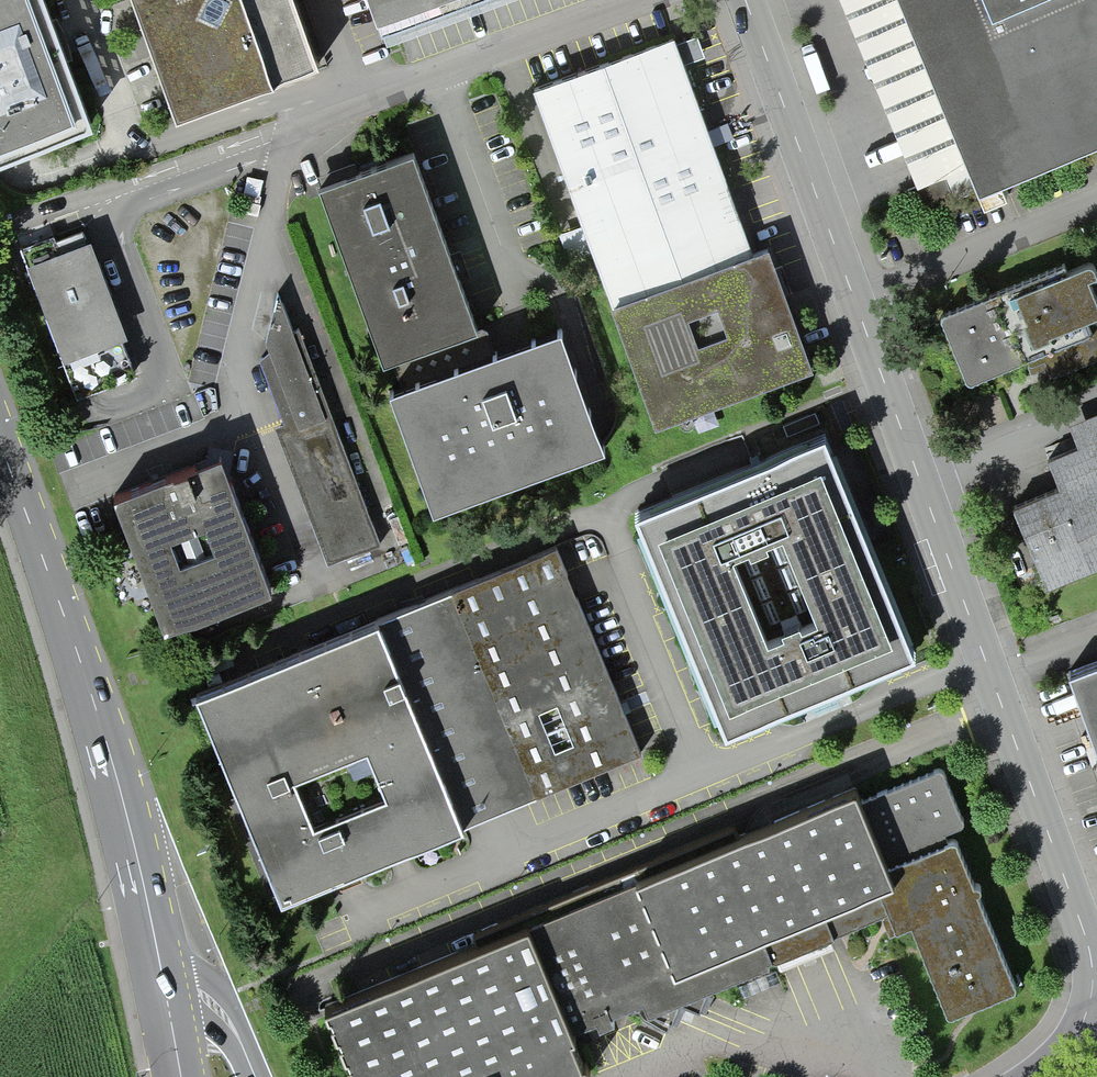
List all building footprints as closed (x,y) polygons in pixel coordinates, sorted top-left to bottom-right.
[(75,125),(28,0),(0,0),(0,153),(75,125)] [(171,115),(316,62),(293,0),(129,0),(171,115)] [(444,0),(373,0),(380,22),(444,0)] [(969,168),(914,191),(924,216),(1096,146),(1096,0),(900,0),(969,168)] [(534,89),(613,305),(658,426),(813,369),(769,248),(755,253),(676,37),(534,89)] [(395,395),(436,506),(603,444),(562,335),(477,366),(467,338),(482,332),(415,152),(318,188),(384,364),(400,358),(411,389),(395,395)] [(42,251),(26,257),(77,393),(93,388),(136,371),(85,235),(42,251)] [(1096,359),(1096,332),(1091,319),(1096,317),(1096,291),(1093,281),(1096,279),(1096,269),(1095,264),(1071,274),(1068,266),(944,315),(971,384),(1030,361),(1035,373),(1050,367),(1053,376),(1096,359)] [(273,425),(328,563),(378,544),(277,290),(259,366),(280,422),(273,425)] [(1096,568),(1096,414),(1073,424),(1082,446),(1049,460),(1061,488),(1014,507),(1047,589),(1096,568)] [(729,735),(917,657),(826,440),(638,518),(729,735)] [(221,462),(114,502),(162,630),(269,590),(221,462)] [(281,902),(643,750),(557,547),(195,698),(281,902)] [(1071,677),(1096,749),(1096,668),(1071,677)] [(330,1015),(355,1076),(591,1076),(577,1042),(884,917),(892,937),(915,928),(951,1017),(1021,989),(956,830),(967,825),(942,766),(330,1015)]
